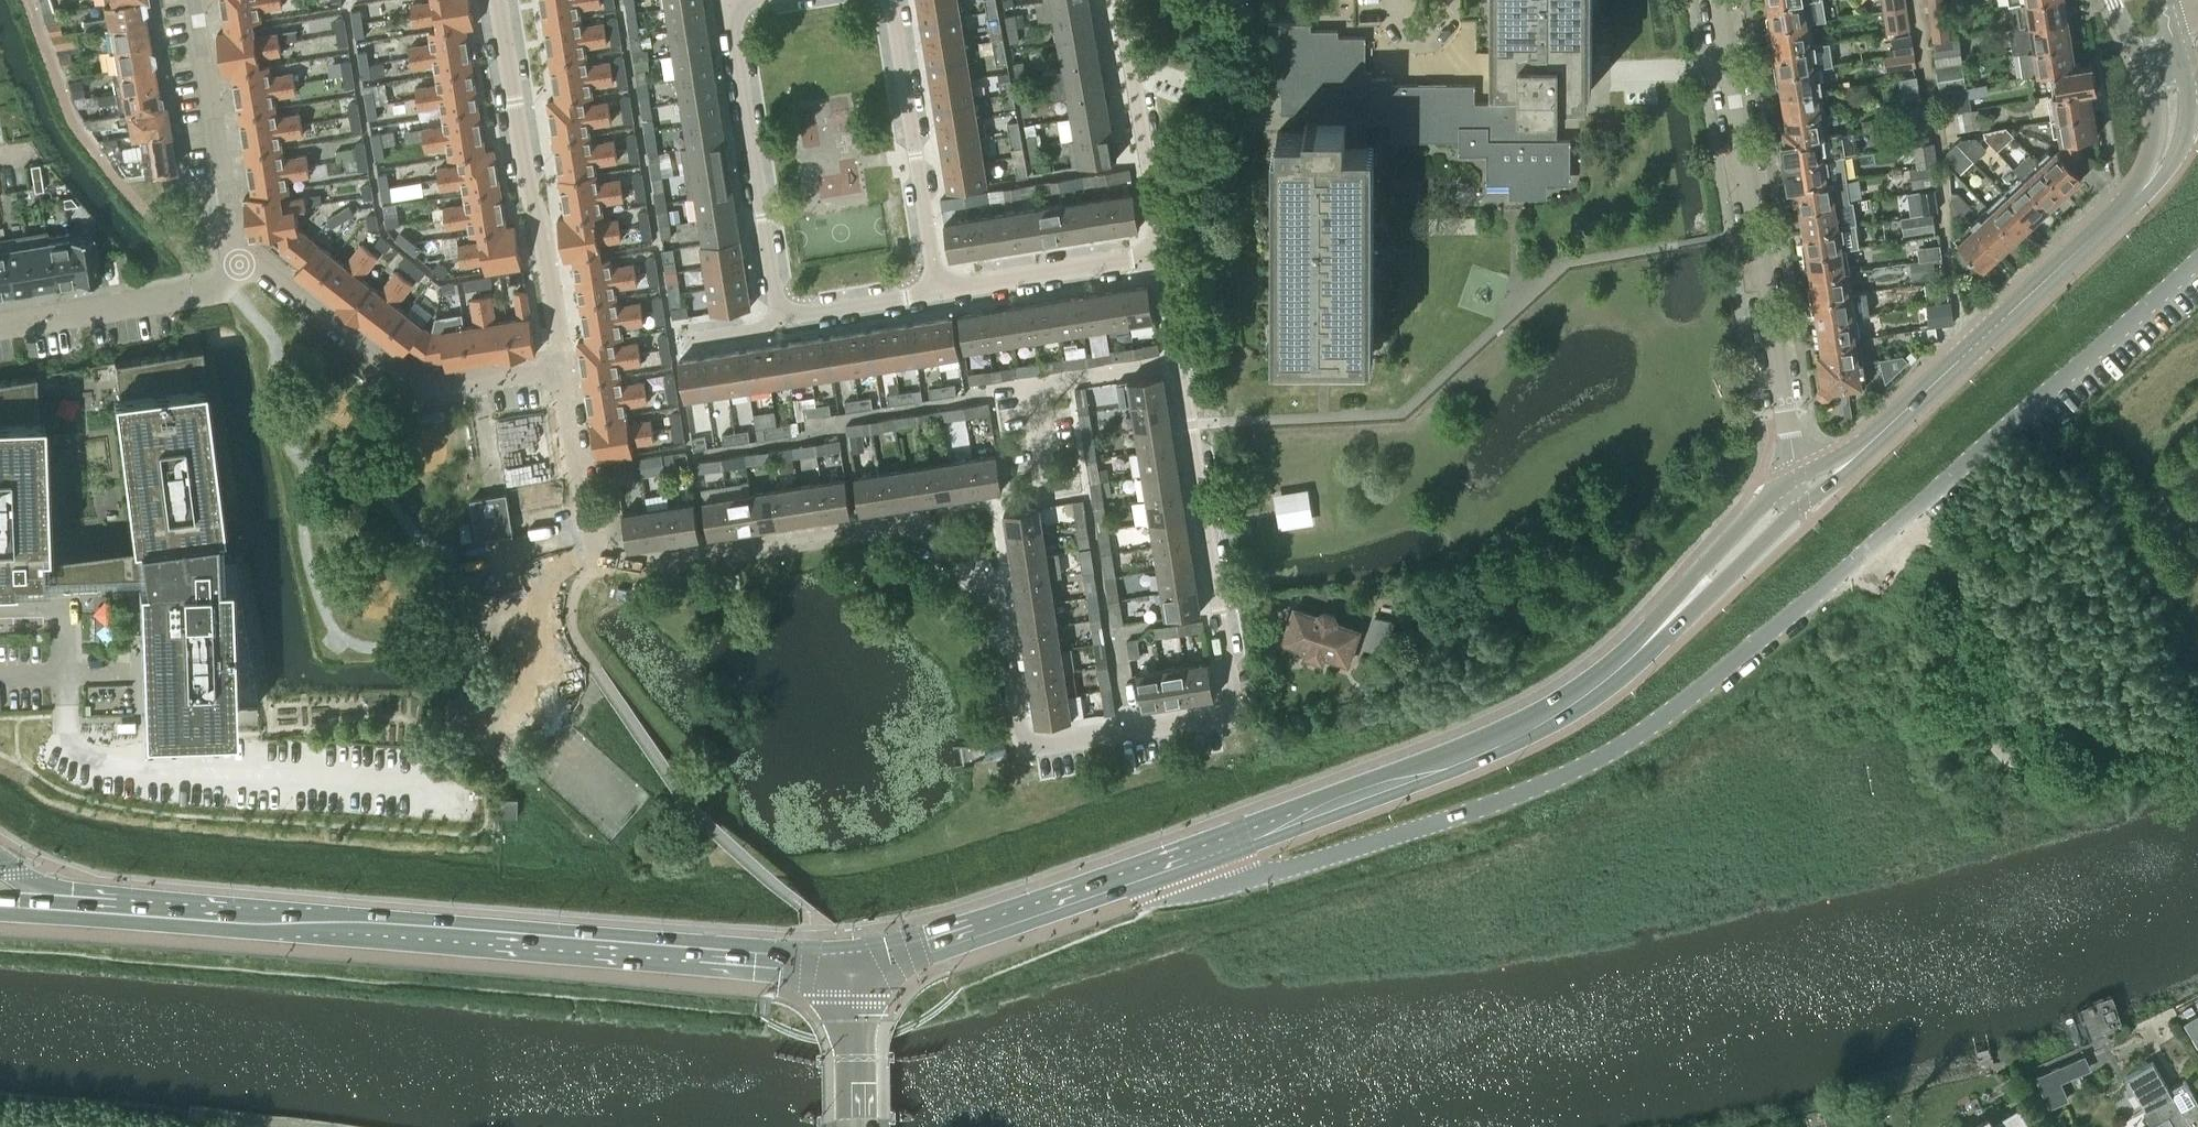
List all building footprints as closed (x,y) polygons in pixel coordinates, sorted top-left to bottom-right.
[(50,0),(38,0),(42,12),(53,9),(50,0)] [(84,20),(86,29),(104,26),(143,20),(142,13),(146,10),(144,0),(128,0),(104,4),(103,4),(105,16),(97,18),(84,20)] [(223,5),(226,25),(226,28),(227,30),(229,29),(229,30),(252,26),(252,25),(254,25),(254,23),(253,21),(253,20),(262,19),(260,9),(283,5),(282,0),(250,0),(223,5)] [(411,4),(413,14),(471,4),(471,0),(433,0),(411,4)] [(541,3),(545,22),(580,16),(579,7),(602,4),(601,0),(559,0),(541,3)] [(922,21),(961,15),(959,0),(921,0),(919,0),(922,21)] [(987,11),(998,9),(997,0),(985,0),(987,11)] [(1055,21),(1092,14),(1089,0),(1052,0),(1055,21)] [(1500,79),(1520,79),(1520,103),(1547,103),(1560,103),(1560,93),(1588,93),(1588,0),(1496,0),(1496,50),(1496,79),(1500,79)] [(1766,15),(1768,27),(1810,21),(1825,19),(1822,0),(1795,0),(1768,4),(1769,12),(1766,15)] [(1906,0),(1883,0),(1885,10),(1907,7),(1906,0)] [(1946,16),(1943,0),(1928,0),(1931,18),(1946,16)] [(2009,5),(2013,28),(2026,26),(2065,19),(2063,9),(2065,6),(2064,0),(2035,0),(2009,5)] [(667,7),(671,30),(708,24),(704,1),(667,7)] [(471,4),(413,14),(415,24),(437,20),(438,28),(439,29),(466,25),(466,26),(475,25),(471,4)] [(1885,10),(1889,33),(1910,29),(1907,7),(1885,10)] [(57,20),(53,9),(42,12),(46,21),(57,20)] [(354,23),(362,22),(360,9),(352,10),(354,23)] [(998,9),(987,11),(990,24),(1001,22),(998,9)] [(1006,16),(1008,29),(1017,27),(1014,14),(1006,16)] [(1092,14),(1055,21),(1059,44),(1096,38),(1092,14)] [(922,21),(925,42),(964,36),(961,15),(922,21)] [(580,16),(545,22),(548,41),(606,32),(605,22),(582,26),(580,16)] [(1931,18),(1934,41),(1949,39),(1946,16),(1931,18)] [(608,18),(610,31),(619,30),(617,17),(608,18)] [(335,19),(337,32),(346,31),(344,18),(335,19)] [(62,31),(61,19),(57,20),(46,21),(50,33),(62,31)] [(2026,26),(2013,28),(2016,52),(2029,50),(2069,43),(2065,19),(2026,26)] [(143,20),(104,26),(107,49),(147,42),(143,20)] [(1810,21),(1768,27),(1770,40),(1774,41),(1775,50),(1814,43),(1810,21)] [(362,22),(354,23),(356,37),(364,35),(362,22)] [(629,23),(631,36),(640,35),(638,22),(629,23)] [(1311,22),(1268,22),(1268,85),(1288,86),(1288,113),(1319,113),(1319,117),(1319,121),(1346,121),(1346,144),(1366,144),(1366,121),(1392,121),(1392,140),(1460,140),(1459,154),(1487,154),(1487,174),(1514,174),(1514,188),(1543,188),(1543,174),(1571,174),(1570,138),(1557,138),(1557,111),(1547,111),(1547,103),(1520,103),(1520,79),(1500,79),(1500,102),(1475,101),(1475,83),(1433,83),(1433,78),(1426,77),(1419,77),(1419,83),(1393,83),(1393,77),(1372,76),(1372,70),(1365,70),(1365,35),(1338,35),(1338,28),(1311,28),(1311,22)] [(671,30),(674,54),(711,48),(708,24),(671,30)] [(227,30),(218,32),(221,52),(280,42),(278,32),(256,36),(254,25),(252,25),(252,26),(229,30),(229,29),(227,30)] [(432,42),(409,46),(411,56),(469,47),(466,26),(466,25),(439,29),(438,28),(430,30),(432,42)] [(1017,27),(1008,29),(1010,42),(1019,40),(1017,27)] [(621,43),(619,30),(610,31),(613,44),(621,43)] [(346,31),(337,32),(340,45),(348,44),(346,31)] [(606,32),(548,41),(551,61),(587,55),(585,46),(608,42),(606,32)] [(640,35),(631,36),(633,50),(642,48),(642,47),(653,45),(651,35),(640,37),(640,35)] [(1895,54),(1914,51),(1912,35),(1892,38),(1895,54)] [(925,42),(929,63),(968,57),(964,36),(925,42)] [(992,40),(979,42),(981,55),(995,53),(1006,51),(1004,38),(992,40)] [(1063,67),(1045,70),(1047,84),(1103,74),(1096,38),(1059,44),(1063,67)] [(1949,39),(1934,41),(1937,65),(1962,62),(1959,38),(1949,39)] [(1776,58),(1773,61),(1775,73),(1818,66),(1833,64),(1829,41),(1814,43),(1775,50),(1776,58)] [(147,42),(107,49),(111,70),(152,63),(155,61),(153,51),(148,50),(147,42)] [(280,42),(221,52),(224,72),(233,71),(260,66),(260,64),(259,56),(281,53),(280,42)] [(2029,50),(2019,52),(2023,76),(2033,74),(2050,71),(2073,67),(2073,66),(2069,43),(2029,50)] [(469,47),(411,56),(412,66),(435,63),(437,73),(472,68),(469,47)] [(674,54),(678,77),(715,72),(711,48),(674,54)] [(369,63),(367,50),(358,51),(360,64),(369,63)] [(1006,51),(995,53),(997,66),(1008,64),(1006,51)] [(1915,66),(1913,52),(1887,56),(1889,70),(1915,66)] [(587,55),(551,61),(554,80),(612,71),(611,61),(588,64),(587,55)] [(625,69),(623,56),(615,57),(617,70),(625,69)] [(929,63),(932,84),(971,78),(968,57),(929,63)] [(73,58),(61,60),(67,76),(76,74),(73,58)] [(353,73),(351,60),(342,61),(344,74),(353,73)] [(383,74),(382,61),(369,63),(371,76),(383,74)] [(1014,63),(1017,75),(1025,74),(1023,61),(1014,63)] [(152,63),(111,70),(115,92),(154,86),(151,65),(152,63)] [(260,66),(233,71),(237,92),(295,82),(293,72),(271,76),(269,63),(260,64),(260,66)] [(369,63),(360,64),(362,78),(371,76),(369,63)] [(1937,66),(1940,90),(1942,91),(1966,86),(1962,63),(1937,66)] [(2073,67),(2050,71),(2054,94),(2054,95),(2087,89),(2087,90),(2096,89),(2092,63),(2073,66),(2073,67)] [(1818,66),(1775,73),(1777,85),(1781,87),(1782,95),(1821,89),(1818,66)] [(438,84),(416,87),(417,97),(476,88),(472,68),(437,73),(438,84)] [(617,70),(619,83),(628,82),(625,69),(617,70)] [(637,70),(639,84),(647,82),(645,69),(637,70)] [(612,71),(554,80),(557,99),(557,100),(584,95),(584,96),(593,95),(591,85),(614,81),(612,71)] [(678,77),(682,101),(719,95),(715,72),(678,77)] [(353,73),(344,74),(346,87),(355,86),(353,73)] [(1025,74),(1017,75),(1019,88),(1028,87),(1025,74)] [(1103,74),(1047,84),(1049,98),(1068,94),(1072,117),(1109,111),(1103,74)] [(1917,76),(1900,79),(1902,96),(1920,93),(1917,76)] [(82,77),(70,79),(72,97),(84,95),(82,77)] [(932,84),(935,105),(974,99),(971,78),(932,84)] [(1000,81),(1002,94),(1014,92),(1011,79),(1000,81)] [(386,102),(382,80),(372,82),(373,91),(376,104),(386,102)] [(295,82),(237,92),(240,113),(276,106),(274,96),(297,92),(295,82)] [(639,84),(641,97),(649,95),(647,82),(639,84)] [(115,92),(95,95),(97,105),(117,102),(118,109),(119,114),(162,107),(161,95),(155,93),(154,86),(115,92)] [(1966,86),(1942,91),(1946,114),(1972,109),(1968,86),(1966,86)] [(1028,87),(1019,88),(1021,102),(1030,100),(1028,87)] [(476,88),(417,97),(419,107),(442,104),(443,114),(479,109),(476,88)] [(1821,89),(1782,95),(1785,117),(1825,111),(1821,89)] [(2054,94),(2048,95),(2052,119),(2091,113),(2087,90),(2087,89),(2054,95),(2054,94)] [(373,91),(365,92),(367,105),(376,104),(373,91)] [(1014,92),(1002,94),(1005,108),(1016,105),(1014,92)] [(557,99),(548,100),(551,121),(610,111),(608,101),(586,104),(584,96),(584,95),(557,100),(557,99)] [(632,108),(630,95),(621,96),(623,109),(632,108)] [(682,101),(685,125),(722,119),(719,95),(682,101)] [(1922,97),(1900,100),(1903,123),(1925,120),(1922,97)] [(935,105),(939,126),(978,119),(974,99),(935,105)] [(1030,100),(1021,102),(1024,115),(1032,113),(1030,100)] [(360,114),(357,101),(349,103),(351,116),(360,114)] [(369,118),(378,117),(376,104),(367,105),(369,118)] [(276,106),(240,113),(243,133),(302,123),(300,113),(278,117),(276,106)] [(119,114),(90,119),(91,129),(130,122),(132,135),(138,134),(167,130),(163,107),(162,107),(119,114)] [(632,108),(623,109),(625,122),(634,121),(632,108)] [(445,125),(422,128),(424,138),(482,129),(479,109),(443,114),(445,125)] [(1954,112),(1957,131),(1982,128),(1979,109),(1954,112)] [(1787,126),(1783,126),(1785,140),(1824,135),(1828,135),(1826,122),(1837,121),(1835,110),(1825,111),(1785,117),(1787,126)] [(610,111),(551,121),(554,140),(590,134),(589,125),(611,121),(610,111)] [(1109,111),(1072,117),(1076,139),(1076,141),(1113,134),(1109,111)] [(2091,113),(2052,119),(2055,134),(2061,134),(2063,147),(2079,152),(2077,139),(2095,136),(2091,113)] [(353,129),(362,127),(360,114),(351,116),(353,129)] [(644,118),(646,131),(655,129),(653,116),(644,118)] [(682,148),(682,149),(726,142),(722,119),(685,125),(689,147),(682,148)] [(939,126),(942,147),(981,140),(978,119),(939,126)] [(1929,142),(1926,119),(1925,120),(1903,123),(1907,145),(1929,142)] [(1019,121),(1008,123),(1010,136),(1021,134),(1019,121)] [(1370,144),(1366,144),(1346,144),(1346,121),(1319,121),(1313,121),(1306,121),(1306,131),(1279,131),(1278,356),(1370,356),(1370,144)] [(302,123),(243,133),(247,153),(283,147),(281,137),(303,133),(302,123)] [(2014,134),(2006,125),(1983,129),(1984,135),(1997,149),(2014,134)] [(482,129),(424,138),(425,148),(448,145),(450,158),(459,156),(459,155),(486,151),(485,150),(482,129)] [(646,131),(648,144),(657,142),(655,129),(646,131)] [(127,160),(116,162),(119,165),(123,171),(125,174),(144,171),(144,173),(174,168),(174,166),(173,167),(170,144),(169,144),(167,130),(138,134),(141,149),(140,149),(142,158),(127,160)] [(371,133),(374,147),(382,145),(380,132),(371,133)] [(1785,140),(1781,141),(1784,164),(1827,158),(1843,155),(1840,133),(1828,135),(1824,135),(1785,140)] [(590,134),(554,140),(557,159),(616,150),(614,139),(592,143),(590,134)] [(629,148),(638,147),(636,134),(627,135),(629,148)] [(1021,134),(1010,136),(1012,149),(1024,147),(1021,134)] [(1036,134),(1027,136),(1030,149),(1039,147),(1036,134)] [(1076,139),(1070,140),(1074,166),(1118,159),(1113,134),(1076,141),(1076,139)] [(1961,139),(1957,143),(1974,160),(1986,148),(1976,137),(1961,139)] [(942,147),(945,168),(985,161),(981,140),(942,147)] [(366,155),(364,142),(355,143),(358,156),(366,155)] [(682,149),(686,173),(730,166),(726,142),(682,149)] [(1957,143),(1947,152),(1948,159),(1961,173),(1974,160),(1957,143)] [(374,147),(376,160),(385,158),(382,145),(374,147)] [(283,147),(247,153),(250,175),(308,164),(307,154),(284,158),(283,147)] [(631,161),(640,160),(638,147),(629,148),(631,161)] [(1039,147),(1030,149),(1032,162),(1041,160),(1039,147)] [(2049,152),(2038,162),(2064,191),(2095,163),(2095,158),(2079,152),(2063,147),(2053,157),(2049,152)] [(460,164),(438,168),(439,178),(497,169),(494,148),(485,150),(486,151),(459,155),(459,156),(460,164)] [(616,150),(557,159),(561,178),(597,173),(595,163),(617,160),(616,150)] [(2030,154),(2013,169),(2021,178),(2048,207),(2050,205),(2053,205),(2058,201),(2058,197),(2064,191),(2038,162),(2030,154)] [(366,155),(358,156),(360,169),(369,168),(366,155)] [(1827,158),(1784,164),(1788,187),(1792,186),(1835,179),(1847,178),(1843,155),(1827,158)] [(985,161),(945,168),(949,189),(988,183),(985,161)] [(652,165),(654,178),(662,176),(660,163),(652,165)] [(1015,165),(1018,178),(1029,176),(1026,163),(1015,165)] [(39,164),(30,165),(32,178),(41,177),(39,164)] [(308,164),(250,175),(253,195),(253,196),(280,191),(280,190),(289,189),(288,178),(310,174),(308,164)] [(1936,183),(1933,164),(1909,168),(1912,187),(1936,183)] [(686,173),(690,196),(733,189),(730,166),(686,173)] [(1113,171),(1115,182),(1132,179),(1130,168),(1113,171)] [(497,169),(439,178),(441,188),(463,184),(465,194),(501,188),(497,169)] [(642,172),(633,173),(635,187),(644,185),(642,172)] [(380,187),(389,186),(387,173),(378,174),(380,187)] [(597,173),(561,178),(564,198),(622,188),(621,178),(598,182),(597,173)] [(1098,173),(1082,176),(1084,187),(1100,184),(1098,173)] [(654,178),(656,191),(664,189),(662,176),(654,178)] [(1082,176),(1066,178),(1068,189),(1084,187),(1082,176)] [(41,177),(32,178),(34,185),(35,191),(39,191),(43,190),(43,187),(41,177)] [(1835,179),(1792,186),(1795,201),(1798,201),(1800,209),(1838,202),(1850,201),(1847,178),(1835,179)] [(2021,178),(2005,193),(2032,222),(2038,216),(2041,216),(2045,212),(2046,209),(2048,207),(2021,178)] [(1051,181),(1035,183),(1037,194),(1053,192),(1051,181)] [(1035,183),(1019,186),(1021,197),(1037,194),(1035,183)] [(373,197),(371,184),(362,186),(364,195),(365,199),(373,197)] [(644,185),(635,187),(637,200),(646,198),(644,185)] [(389,186),(380,187),(383,200),(391,199),(389,186)] [(1934,186),(1906,190),(1910,212),(1937,208),(1934,186)] [(466,203),(444,207),(445,217),(504,207),(501,188),(465,194),(466,203)] [(622,188),(564,198),(567,216),(567,217),(594,213),(594,214),(603,212),(601,202),(624,198),(622,188)] [(1004,188),(988,191),(990,202),(1006,199),(1004,188)] [(696,196),(700,219),(737,213),(733,189),(690,196),(690,197),(696,196)] [(253,195),(244,196),(248,216),(296,209),(306,208),(304,197),(282,200),(280,191),(253,196),(253,195)] [(972,193),(974,204),(990,202),(988,191),(972,193)] [(1958,191),(1951,191),(1951,197),(1963,212),(1971,206),(1958,191)] [(1134,193),(1110,197),(1115,232),(1140,228),(1134,193)] [(2005,193),(1988,208),(2015,237),(2017,235),(2021,235),(2025,231),(2025,228),(2032,222),(2005,193)] [(940,198),(942,209),(959,207),(957,196),(940,198)] [(71,197),(63,198),(64,207),(78,205),(71,197)] [(1110,197),(1086,201),(1092,235),(1115,232),(1110,197)] [(1838,202),(1800,209),(1803,231),(1842,225),(1855,223),(1856,223),(1852,200),(1850,201),(1838,202)] [(1086,201),(1063,204),(1068,239),(1092,235),(1086,201)] [(1063,204),(1039,208),(1045,243),(1068,239),(1063,204)] [(350,205),(338,212),(343,219),(354,212),(351,208),(350,205)] [(504,207),(445,217),(447,227),(469,223),(471,234),(480,232),(480,231),(507,227),(507,226),(504,207)] [(1039,208),(1016,212),(1021,246),(1045,243),(1039,208)] [(1988,208),(1972,224),(1999,253),(2005,247),(2008,247),(2013,243),(2013,239),(2015,237),(1988,208)] [(296,209),(248,216),(251,237),(279,232),(282,250),(294,259),(311,237),(299,228),(296,209)] [(659,211),(661,225),(670,223),(668,210),(659,211)] [(648,211),(639,212),(641,225),(650,224),(648,211)] [(1931,211),(1901,215),(1903,232),(1934,228),(1931,211)] [(332,226),(343,219),(338,212),(327,218),(332,226)] [(1016,212),(992,215),(998,250),(1021,246),(1016,212)] [(379,226),(376,213),(368,215),(370,228),(379,226)] [(567,216),(558,217),(561,238),(620,228),(618,218),(596,222),(594,214),(594,213),(567,217),(567,216)] [(700,219),(704,243),(741,237),(737,213),(700,219)] [(387,226),(400,224),(398,215),(385,217),(387,226)] [(992,215),(969,219),(974,254),(998,250),(992,215)] [(974,254),(969,219),(944,223),(950,258),(974,254)] [(661,225),(663,238),(672,236),(670,223),(661,225)] [(1804,239),(1801,242),(1803,254),(1845,248),(1859,246),(1855,223),(1842,225),(1803,231),(1804,239)] [(481,240),(459,244),(460,254),(519,245),(515,224),(507,226),(507,227),(480,231),(480,232),(481,240)] [(650,224),(641,225),(643,238),(652,237),(650,224)] [(1972,224),(1955,239),(1963,247),(1960,251),(1959,258),(1967,266),(1974,267),(1978,264),(1982,268),(1999,253),(1972,224)] [(92,228),(69,232),(77,282),(100,278),(92,228)] [(620,228),(561,238),(565,258),(573,257),(575,256),(599,253),(601,252),(599,242),(622,239),(620,228)] [(47,230),(45,231),(54,285),(77,282),(69,232),(48,236),(47,230)] [(45,231),(23,234),(32,289),(54,285),(45,231)] [(411,240),(401,231),(395,238),(406,246),(411,240)] [(23,234),(1,238),(10,293),(32,289),(23,234)] [(386,251),(391,244),(381,236),(376,242),(386,251)] [(311,237),(294,259),(301,264),(295,271),(314,286),(337,257),(311,237)] [(701,243),(705,266),(744,260),(741,237),(704,243),(701,243)] [(0,238),(0,294),(10,293),(1,238),(0,238)] [(406,246),(416,255),(422,248),(411,240),(406,246)] [(1939,242),(1917,245),(1918,258),(1941,255),(1939,242)] [(337,257),(314,286),(332,300),(370,249),(362,243),(345,264),(337,257)] [(519,245),(460,254),(462,264),(484,261),(486,271),(522,265),(519,245)] [(663,249),(665,263),(676,261),(674,248),(663,249)] [(1845,248),(1803,254),(1805,267),(1809,268),(1810,277),(1849,270),(1845,248)] [(370,249),(332,300),(349,313),(371,284),(362,277),(378,256),(370,249)] [(575,256),(573,257),(574,257),(574,262),(578,283),(636,273),(634,263),(612,267),(610,256),(601,258),(601,257),(601,253),(601,252),(599,253),(575,256)] [(415,263),(405,255),(399,262),(409,270),(415,263)] [(655,257),(646,258),(649,271),(657,270),(655,257)] [(1933,258),(1909,259),(1911,279),(1935,277),(1933,258)] [(705,266),(709,289),(748,282),(744,260),(705,266)] [(449,270),(439,261),(433,268),(444,276),(449,270)] [(419,278),(425,272),(415,263),(409,270),(419,278)] [(371,284),(349,313),(366,327),(405,277),(397,270),(380,291),(371,284)] [(657,270),(649,271),(651,284),(659,283),(657,270)] [(1811,285),(1808,287),(1810,300),(1852,293),(1849,270),(1810,277),(1811,285)] [(525,280),(523,271),(510,273),(512,282),(525,280)] [(636,273),(578,283),(581,302),(617,296),(615,287),(638,283),(636,273)] [(478,278),(479,287),(492,285),(491,276),(478,278)] [(405,277),(366,327),(384,341),(406,312),(396,304),(413,283),(405,277)] [(479,287),(478,278),(465,280),(466,289),(479,287)] [(668,282),(670,295),(681,293),(679,280),(668,282)] [(454,282),(441,284),(443,293),(456,291),(454,282)] [(748,282),(709,289),(712,312),(752,305),(748,282)] [(1947,282),(1925,284),(1927,297),(1948,295),(1947,282)] [(1149,285),(1125,289),(1130,324),(1154,320),(1149,285)] [(1125,289),(1101,292),(1107,327),(1130,324),(1125,289)] [(519,318),(507,320),(514,355),(536,352),(526,290),(515,291),(519,318)] [(1852,293),(1810,300),(1812,312),(1816,313),(1817,322),(1856,316),(1870,314),(1866,291),(1852,293)] [(1101,292),(1077,296),(1083,331),(1090,330),(1107,327),(1101,292)] [(681,293),(670,295),(672,308),(683,306),(681,293)] [(491,295),(481,297),(492,359),(514,355),(507,320),(495,322),(491,295)] [(617,296),(581,302),(584,321),(642,312),(640,302),(618,305),(617,296)] [(661,296),(653,297),(655,310),(664,309),(661,296)] [(1077,296),(1054,300),(1060,335),(1083,331),(1077,296)] [(476,325),(464,327),(470,362),(492,359),(481,297),(471,298),(476,325)] [(1950,299),(1926,303),(1929,326),(1953,322),(1950,299)] [(1054,300),(1030,304),(1036,339),(1060,335),(1054,300)] [(1030,304),(1007,307),(1013,342),(1036,339),(1030,304)] [(1007,307),(983,311),(989,346),(1013,342),(1007,307)] [(664,309),(655,310),(657,323),(666,322),(664,309)] [(989,346),(983,311),(959,315),(965,350),(989,346)] [(406,312),(384,341),(401,354),(406,348),(424,362),(432,332),(406,312)] [(642,312),(584,321),(587,340),(587,341),(614,336),(614,337),(623,336),(621,326),(644,322),(642,312)] [(953,316),(932,319),(938,358),(960,355),(953,316)] [(1856,316),(1817,322),(1821,344),(1859,338),(1856,316)] [(932,319),(911,322),(917,362),(938,358),(932,319)] [(911,322),(890,326),(896,365),(917,362),(911,322)] [(890,326),(869,329),(875,368),(896,365),(890,326)] [(432,332),(424,362),(446,358),(447,366),(470,362),(464,327),(432,332)] [(1110,350),(1107,327),(1090,330),(1093,352),(1110,350)] [(869,329),(848,332),(854,372),(875,368),(869,329)] [(848,332),(827,336),(833,375),(854,372),(848,332)] [(670,347),(668,334),(659,336),(661,349),(670,347)] [(587,340),(578,341),(581,361),(640,352),(638,342),(616,346),(614,337),(614,336),(587,341),(587,340)] [(827,336),(806,339),(812,378),(833,375),(827,336)] [(1822,352),(1818,353),(1820,368),(1863,361),(1859,338),(1821,344),(1822,352)] [(806,339),(785,342),(792,382),(812,378),(806,339)] [(785,342),(764,346),(771,385),(792,382),(785,342)] [(1087,353),(1085,343),(1064,346),(1066,356),(1087,353)] [(1158,343),(1141,346),(1143,357),(1160,354),(1158,343)] [(764,346),(744,349),(750,388),(771,385),(764,346)] [(47,550),(43,417),(37,417),(36,375),(0,380),(0,590),(15,590),(15,589),(14,589),(14,575),(74,573),(74,576),(74,581),(137,579),(143,732),(234,729),(233,702),(260,701),(236,554),(216,554),(215,531),(231,529),(202,347),(114,362),(118,393),(113,394),(132,542),(137,542),(137,543),(42,555),(42,550),(47,550)] [(670,347),(661,349),(663,362),(672,360),(670,347)] [(1127,348),(1110,351),(1112,362),(1128,359),(1127,348)] [(744,349),(723,352),(729,392),(750,388),(744,349)] [(1110,351),(1094,354),(1096,364),(1112,362),(1110,351)] [(640,352),(581,361),(584,381),(621,375),(619,366),(641,362),(640,352)] [(723,352),(702,356),(708,395),(729,392),(723,352)] [(1902,354),(1880,358),(1885,380),(1908,360),(1902,354)] [(708,395),(702,356),(680,359),(686,398),(708,395)] [(1080,356),(1063,358),(1065,369),(1081,367),(1080,356)] [(1063,358),(1047,361),(1049,372),(1065,369),(1063,358)] [(1822,382),(1819,386),(1819,392),(1824,395),(1829,394),(1832,390),(1832,389),(1867,384),(1863,361),(1820,368),(1822,382)] [(1033,363),(1016,366),(1018,377),(1034,374),(1033,363)] [(1016,366),(1000,368),(1002,379),(1018,377),(1016,366)] [(985,371),(969,373),(970,384),(987,382),(985,371)] [(673,373),(665,374),(667,387),(676,386),(673,373)] [(621,375),(584,381),(588,400),(646,391),(645,381),(622,384),(621,375)] [(1132,404),(1132,405),(1167,399),(1163,375),(1128,381),(1117,383),(1120,406),(1132,404)] [(955,383),(942,385),(944,397),(957,395),(955,383)] [(942,385),(929,388),(931,399),(944,397),(942,385)] [(676,386),(667,387),(669,400),(678,399),(676,386)] [(1075,389),(1078,406),(1089,404),(1086,388),(1075,389)] [(913,390),(901,392),(902,403),(915,401),(913,390)] [(646,391),(588,400),(591,419),(627,414),(625,404),(648,401),(646,391)] [(901,392),(887,394),(889,405),(902,403),(901,392)] [(872,397),(858,399),(860,410),(873,408),(872,397)] [(858,399),(845,401),(847,412),(860,410),(858,399)] [(1132,405),(1136,428),(1171,423),(1167,399),(1132,405)] [(1850,400),(1842,402),(1844,414),(1838,419),(1844,426),(1853,418),(1850,400)] [(989,402),(972,405),(974,416),(991,413),(989,402)] [(830,403),(817,405),(819,417),(832,414),(830,403)] [(817,405),(804,408),(805,419),(819,417),(817,405)] [(958,407),(942,410),(943,421),(959,418),(958,407)] [(775,409),(754,412),(756,427),(764,426),(777,424),(775,409)] [(942,410),(925,412),(927,423),(943,421),(942,410)] [(680,412),(671,413),(673,427),(682,425),(680,412)] [(627,414),(591,419),(594,439),(653,429),(651,419),(628,423),(627,414)] [(911,415),(894,417),(896,428),(912,426),(911,415)] [(894,417),(878,420),(880,431),(896,428),(894,417)] [(1091,419),(1080,421),(1083,437),(1094,435),(1091,419)] [(864,422),(847,425),(848,436),(849,436),(851,446),(864,444),(862,434),(865,433),(864,422)] [(791,423),(777,425),(779,436),(792,434),(791,423)] [(1136,428),(1140,452),(1175,446),(1171,423),(1136,428)] [(682,425),(673,427),(675,440),(684,438),(682,425)] [(777,425),(764,427),(766,439),(779,436),(777,425)] [(653,429),(594,439),(597,460),(615,457),(633,454),(633,453),(632,443),(654,439),(653,429)] [(749,430),(736,432),(738,443),(751,441),(749,430)] [(736,432),(723,434),(724,445),(738,443),(736,432)] [(1094,435),(1083,437),(1086,459),(1097,457),(1094,435)] [(706,437),(693,439),(694,450),(708,448),(706,437)] [(824,442),(826,453),(842,450),(841,440),(824,442)] [(809,445),(793,447),(795,458),(811,455),(809,445)] [(1140,452),(1143,475),(1179,470),(1175,446),(1140,452)] [(795,458),(793,447),(777,450),(779,460),(780,460),(781,470),(795,468),(793,458),(795,458)] [(746,454),(748,465),(764,463),(762,452),(746,454)] [(674,453),(663,455),(666,472),(677,470),(674,453)] [(748,465),(746,454),(730,457),(732,468),(748,465)] [(663,455),(640,459),(639,459),(642,475),(654,474),(655,473),(666,472),(663,455)] [(997,455),(973,459),(979,494),(1003,490),(997,455)] [(1097,457),(1086,459),(1091,484),(1101,482),(1097,457)] [(698,462),(700,473),(717,470),(715,459),(698,462)] [(973,459),(950,462),(955,497),(979,494),(973,459)] [(616,462),(618,479),(629,477),(626,461),(616,462)] [(950,462),(926,466),(932,501),(955,497),(950,462)] [(926,466),(903,470),(908,505),(932,501),(926,466)] [(903,470),(879,473),(885,508),(908,505),(903,470)] [(1143,475),(1147,499),(1182,494),(1179,470),(1143,475)] [(885,508),(879,473),(855,477),(861,512),(885,508)] [(847,479),(823,482),(828,517),(852,514),(847,479)] [(1101,482),(1091,484),(1093,505),(1105,504),(1104,497),(1111,495),(1109,481),(1101,482)] [(823,482),(799,486),(805,521),(828,517),(823,482)] [(799,486),(776,490),(781,525),(805,521),(799,486)] [(1308,487),(1272,492),(1278,528),(1313,522),(1308,487)] [(776,490),(752,494),(758,528),(781,525),(776,490)] [(471,499),(478,539),(514,533),(507,492),(484,496),(484,497),(471,499)] [(752,494),(729,497),(734,532),(758,528),(752,494)] [(1147,499),(1151,522),(1186,517),(1182,494),(1147,499)] [(734,532),(729,497),(704,501),(710,536),(734,532)] [(1083,498),(1073,499),(1076,524),(1087,522),(1083,498)] [(696,502),(671,506),(677,541),(701,537),(696,502)] [(1105,504),(1093,505),(1098,531),(1109,529),(1105,504)] [(671,506),(648,510),(653,545),(677,541),(671,506)] [(1005,512),(1009,536),(1044,531),(1040,507),(1005,512)] [(653,545),(648,510),(624,514),(629,549),(653,545)] [(1151,522),(1155,546),(1190,540),(1186,517),(1151,522)] [(1087,522),(1076,524),(1079,548),(1091,546),(1087,522)] [(460,526),(463,542),(474,540),(471,524),(460,526)] [(1109,529),(1098,531),(1101,552),(1112,551),(1109,529)] [(1009,536),(1013,560),(1048,554),(1044,531),(1009,536)] [(1155,546),(1159,569),(1194,564),(1190,540),(1155,546)] [(1091,546),(1079,548),(1083,572),(1094,570),(1091,546)] [(1112,551),(1101,552),(1106,578),(1116,576),(1112,551)] [(1013,560),(1016,583),(1051,578),(1062,576),(1059,553),(1048,554),(1013,560)] [(1159,569),(1162,593),(1197,587),(1194,564),(1159,569)] [(1094,570),(1083,572),(1087,596),(1098,594),(1094,570)] [(1116,576),(1106,578),(1109,599),(1120,598),(1116,576)] [(1016,583),(1020,607),(1055,602),(1051,578),(1016,583)] [(1197,587),(1162,593),(1166,617),(1201,612),(1197,587)] [(1098,594),(1087,596),(1091,618),(1101,616),(1098,594)] [(1120,598),(1109,599),(1113,625),(1124,624),(1120,598)] [(1020,607),(1023,630),(1058,625),(1055,602),(1020,607)] [(1305,656),(1323,662),(1325,656),(1349,664),(1361,632),(1337,624),(1338,621),(1335,616),(1325,613),(1320,615),(1319,617),(1296,609),(1284,642),(1307,650),(1305,656)] [(1101,616),(1091,618),(1094,642),(1105,641),(1101,616)] [(1203,618),(1178,622),(1180,633),(1205,630),(1203,618)] [(1178,622),(1154,625),(1156,637),(1180,633),(1178,622)] [(1023,630),(1027,654),(1062,649),(1058,625),(1023,630)] [(1127,639),(1130,655),(1141,654),(1138,638),(1127,639)] [(1105,641),(1094,642),(1098,665),(1109,663),(1105,641)] [(1027,654),(1030,677),(1073,671),(1076,670),(1071,647),(1062,649),(1027,654)] [(1098,665),(1101,688),(1112,686),(1109,663),(1098,665)] [(1209,663),(1185,667),(1190,702),(1215,698),(1209,663)] [(1185,667),(1161,670),(1167,705),(1190,702),(1185,667)] [(1167,705),(1161,670),(1137,674),(1143,709),(1167,705)] [(1030,677),(1034,701),(1069,694),(1078,692),(1073,671),(1030,677)] [(1112,686),(1101,688),(1105,712),(1116,711),(1112,686)] [(1069,694),(1034,701),(1037,725),(1072,720),(1069,694)] [(501,814),(518,814),(519,796),(502,795),(501,814)] [(2185,1023),(2197,1044),(2197,1015),(2185,1023)] [(2085,1054),(2036,1075),(2050,1107),(2070,1098),(2062,1080),(2091,1067),(2085,1054)] [(2155,1106),(2163,1119),(2150,1126),(2189,1126),(2190,1126),(2197,1126),(2197,1097),(2186,1080),(2170,1089),(2153,1061),(2127,1076),(2146,1111),(2155,1106)] [(2019,1109),(1994,1124),(1989,1117),(1972,1126),(2029,1126),(2019,1109)]
